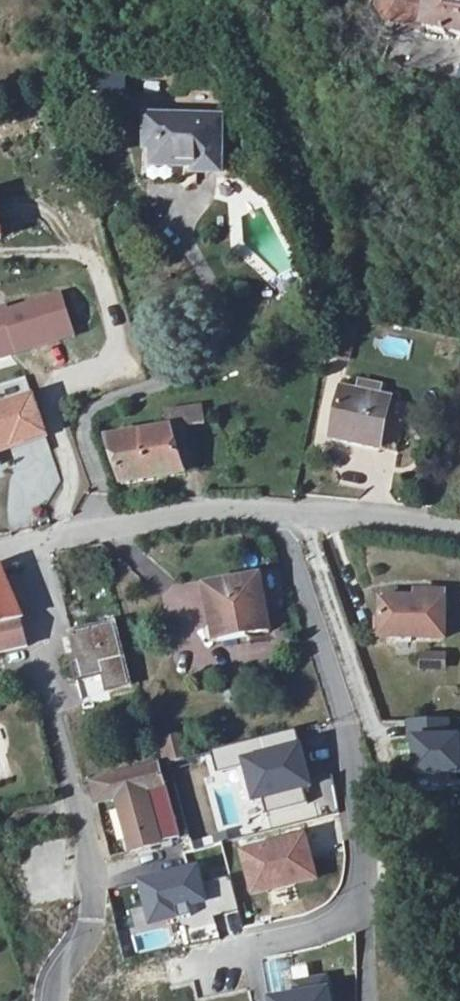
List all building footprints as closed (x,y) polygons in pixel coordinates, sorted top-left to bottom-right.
[(389,7),(397,20),(459,32),(459,0),(390,0),(389,7)] [(221,165),(220,114),(146,119),(147,146),(141,146),(149,176),(198,172),(198,166),(221,165)] [(6,310),(5,306),(0,308),(0,351),(14,346),(16,351),(72,333),(61,294),(6,310)] [(350,360),(355,333),(334,329),(328,357),(350,360)] [(0,351),(0,355),(16,351),(14,346),(0,351)] [(396,450),(405,400),(343,388),(334,438),(396,450)] [(0,409),(0,446),(12,442),(14,447),(46,436),(34,400),(3,411),(2,408),(0,409)] [(193,471),(179,425),(104,440),(120,483),(193,471)] [(0,446),(0,451),(14,447),(12,442),(0,446)] [(0,573),(0,652),(30,643),(24,626),(28,625),(24,616),(5,571),(0,573)] [(265,581),(212,588),(219,639),(272,632),(265,581)] [(451,600),(385,598),(384,638),(449,640),(451,600)] [(119,626),(76,637),(81,653),(88,681),(107,677),(112,693),(134,687),(119,626)] [(445,671),(444,651),(417,652),(418,673),(445,671)] [(407,734),(408,770),(459,768),(459,732),(459,731),(450,731),(449,718),(406,720),(407,734)] [(296,732),(212,756),(219,777),(245,769),(255,803),(267,800),(270,810),(305,800),(302,788),(311,785),(296,732)] [(158,741),(163,758),(180,754),(176,736),(158,741)] [(167,790),(161,768),(95,787),(101,808),(121,804),(134,853),(162,847),(150,795),(167,790)] [(167,790),(150,795),(162,847),(182,842),(167,790)] [(304,833),(237,849),(248,896),(316,879),(304,833)] [(207,898),(199,866),(141,880),(151,924),(178,917),(175,905),(207,898)] [(328,975),(293,981),(294,990),(268,994),(270,1000),(333,1000),(328,975)]
